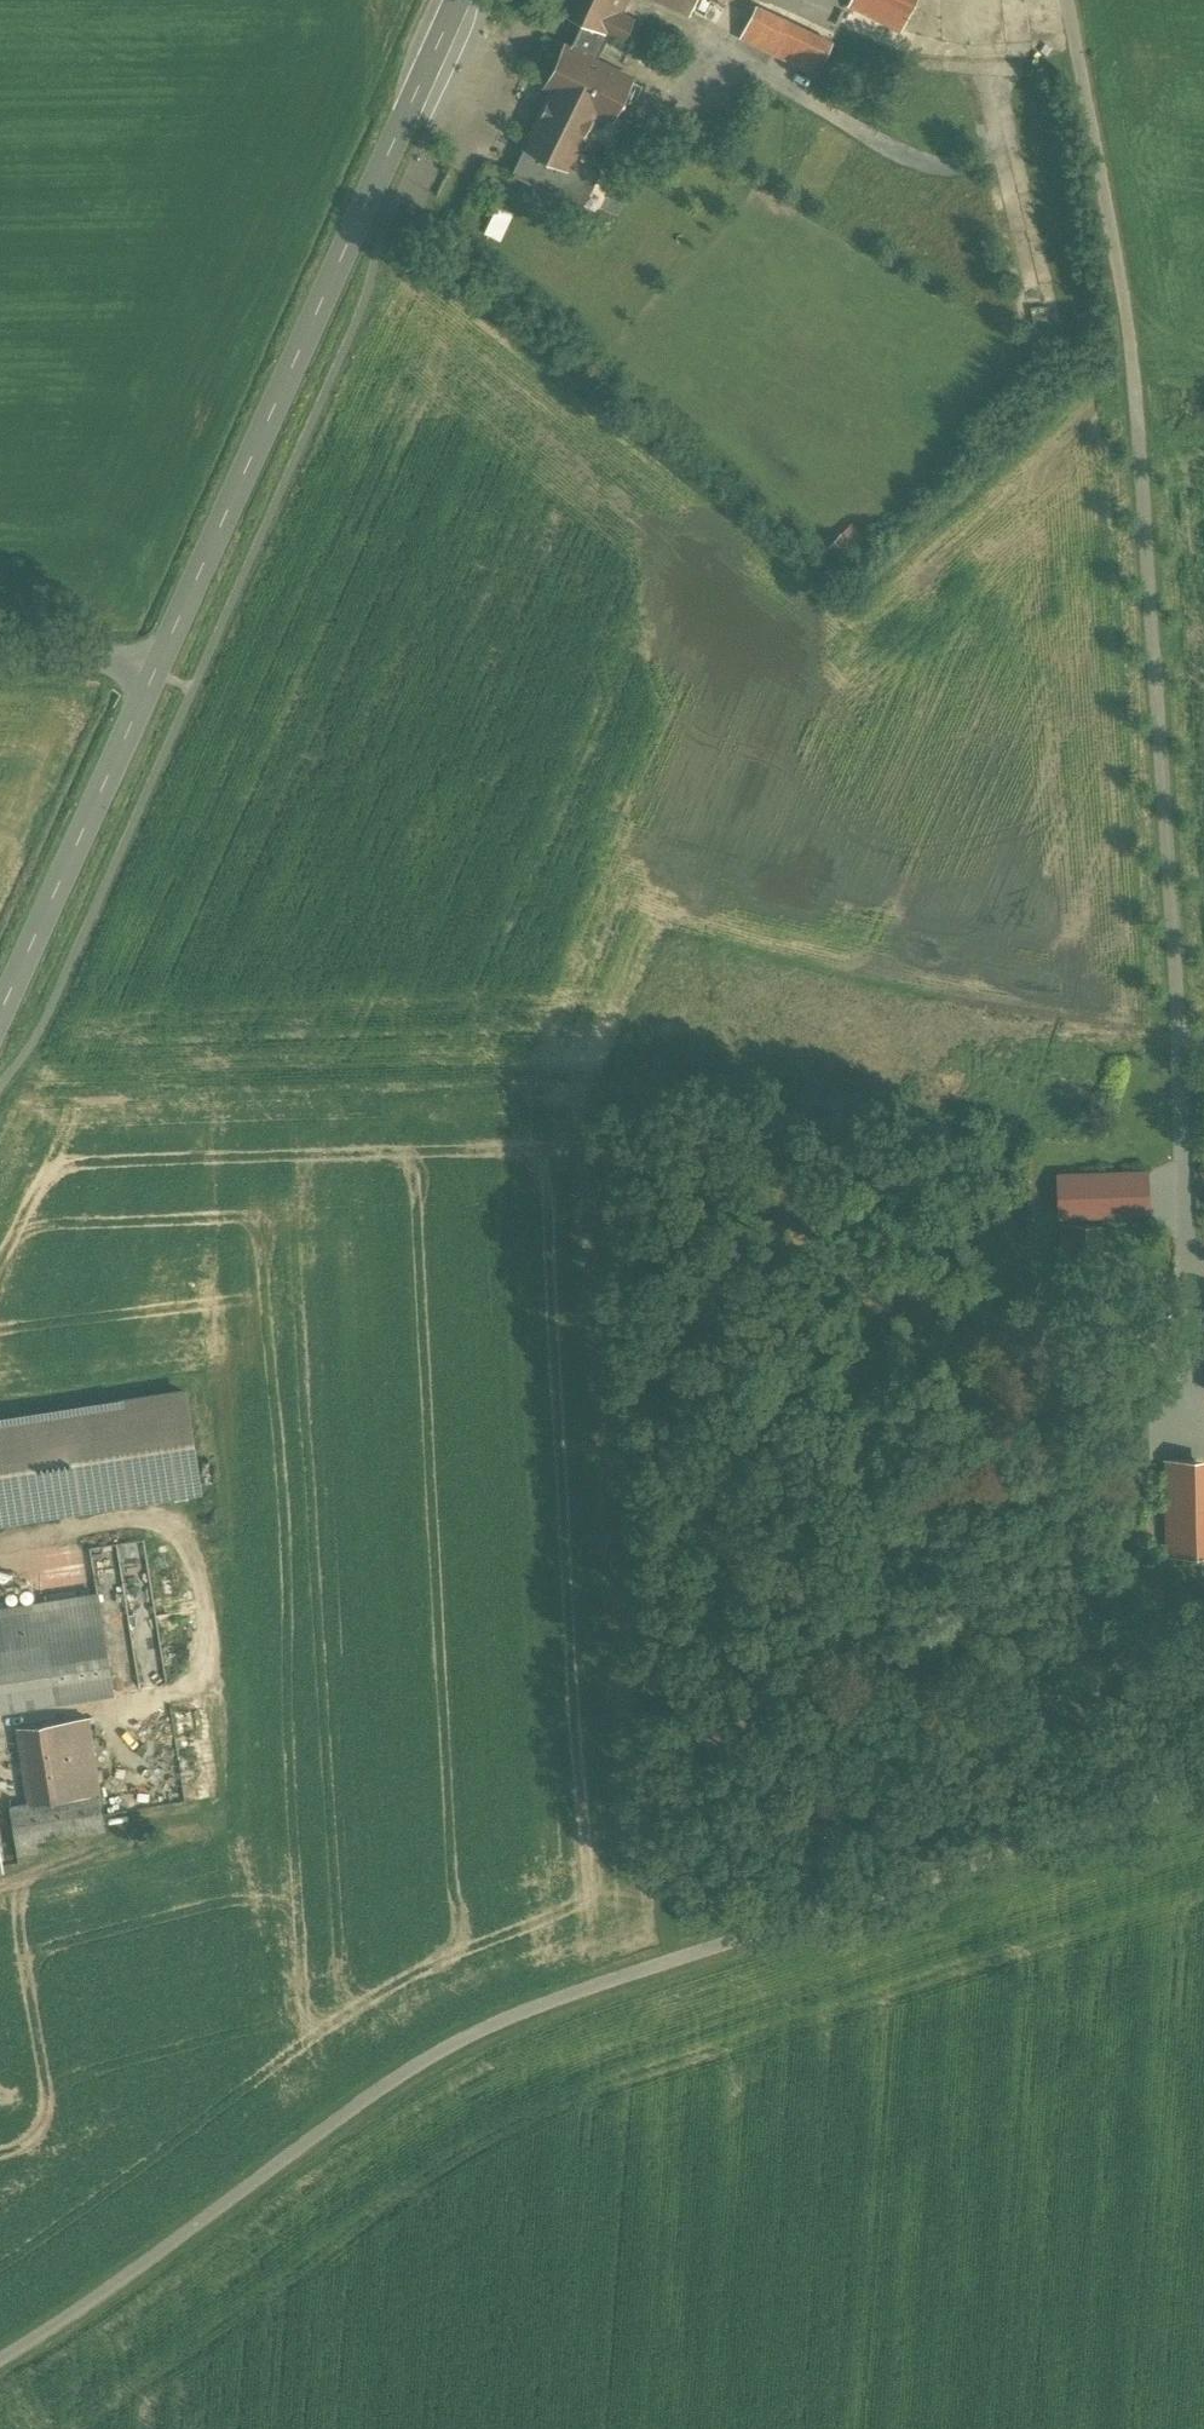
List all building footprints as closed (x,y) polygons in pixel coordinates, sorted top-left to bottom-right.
[(554,5),(587,20),(606,30),(620,36),(629,18),(615,12),(621,0),(557,0),(554,5)] [(689,11),(694,0),(666,0),(689,11)] [(848,5),(901,30),(915,0),(851,0),(848,5)] [(828,51),(750,15),(740,36),(817,73),(828,51)] [(587,20),(573,48),(567,45),(554,71),(565,76),(559,88),(555,87),(541,116),(541,115),(526,146),(534,150),(567,166),(568,164),(595,108),(610,116),(629,78),(591,59),(606,30),(587,20)] [(572,166),(568,164),(567,166),(534,150),(530,157),(526,155),(517,174),(514,173),(513,175),(581,208),(582,206),(599,172),(575,160),(572,166)] [(505,238),(515,209),(498,203),(488,233),(505,238)] [(1146,1171),(1057,1174),(1059,1219),(1148,1215),(1146,1171)] [(1057,1276),(1066,1276),(1070,1224),(1060,1224),(1057,1276)] [(1066,1276),(1097,1278),(1101,1226),(1070,1224),(1066,1276)] [(0,1420),(0,1522),(199,1491),(184,1391),(0,1420)] [(1197,1555),(1196,1458),(1169,1459),(1171,1556),(1197,1555)] [(1197,1555),(1203,1555),(1203,1458),(1196,1458),(1197,1555)] [(0,1610),(0,1709),(113,1692),(97,1594),(0,1610)] [(87,1717),(58,1721),(70,1797),(98,1793),(87,1717)] [(58,1721),(18,1727),(30,1803),(70,1797),(58,1721)] [(98,1793),(70,1797),(75,1833),(104,1829),(98,1793)] [(30,1803),(9,1807),(15,1843),(75,1833),(70,1797),(30,1803)]
